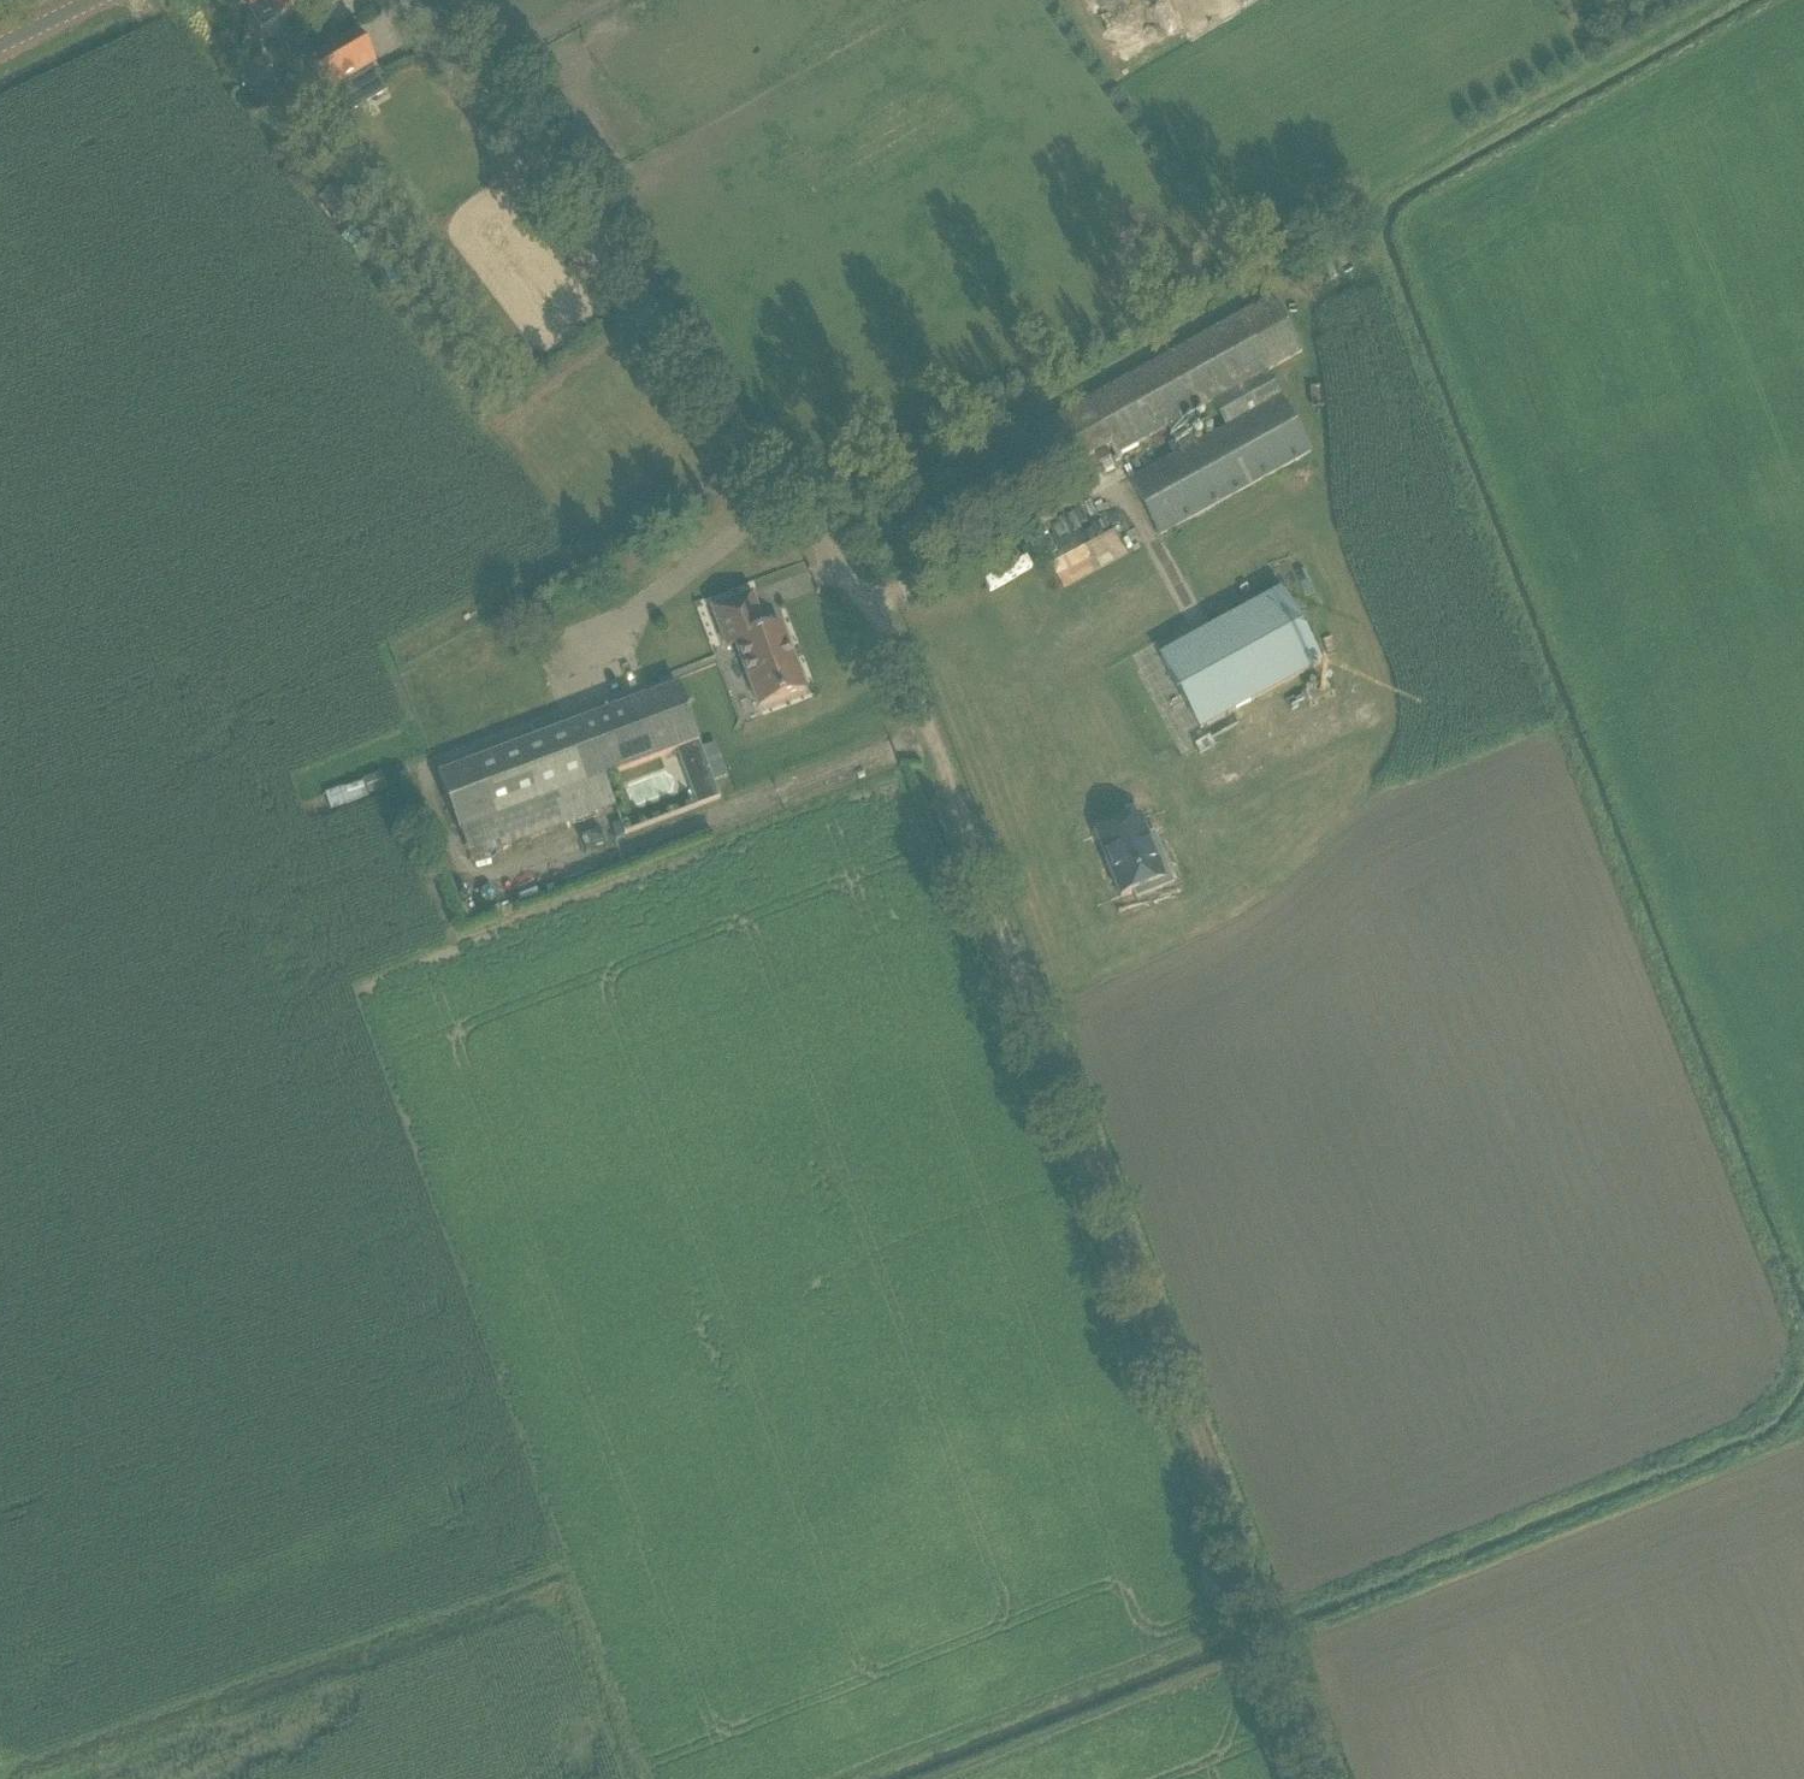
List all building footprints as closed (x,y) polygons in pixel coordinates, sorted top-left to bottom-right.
[(279,21),(308,5),(306,0),(239,0),(242,5),(247,7),(251,12),(268,2),(279,21)] [(338,46),(307,64),(324,93),(333,88),(347,80),(349,84),(335,92),(348,114),(386,92),(374,70),(371,66),(376,64),(359,34),(355,36),(338,46)] [(1276,303),(1038,436),(1059,475),(1110,447),(1116,457),(1137,445),(1168,428),(1182,453),(1129,482),(1160,537),(1312,453),(1268,372),(1303,353),(1276,303)] [(1107,451),(1095,457),(1099,465),(1111,459),(1107,451)] [(891,520),(882,525),(886,533),(895,528),(891,520)] [(1062,592),(1129,553),(1114,527),(1047,565),(1062,592)] [(1281,593),(1161,659),(1200,731),(1321,665),(1281,593)] [(736,647),(759,708),(805,691),(781,628),(766,634),(752,598),(713,612),(727,650),(736,647)] [(440,777),(472,863),(616,808),(606,780),(677,753),(698,808),(720,800),(678,687),(440,777)] [(381,775),(363,781),(369,797),(387,790),(381,775)] [(300,822),(368,801),(363,785),(295,805),(300,822)] [(1147,837),(1140,819),(1097,836),(1121,898),(1133,894),(1137,901),(1155,894),(1149,877),(1168,870),(1154,834),(1147,837)]
